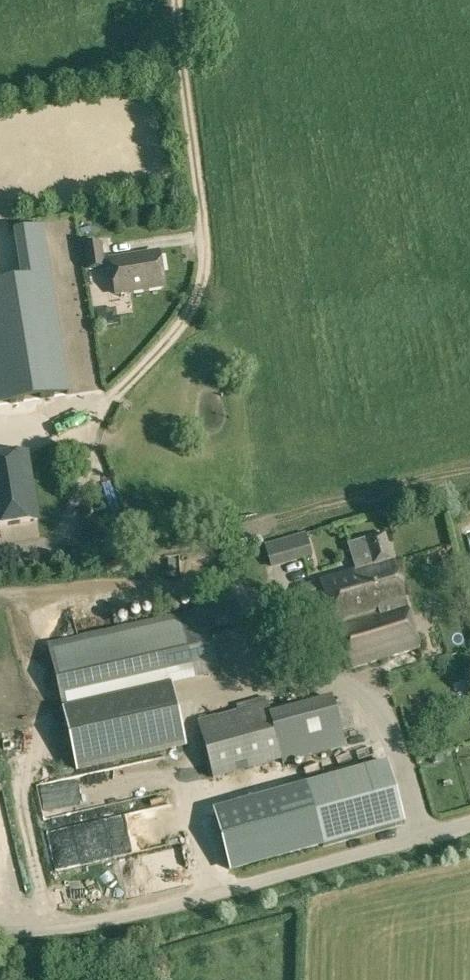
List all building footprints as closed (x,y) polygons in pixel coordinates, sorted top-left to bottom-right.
[(21,279),(0,282),(0,405),(68,394),(42,227),(14,231),(21,279)] [(105,267),(101,244),(83,246),(87,270),(105,267)] [(111,259),(116,293),(163,286),(159,252),(111,259)] [(27,454),(0,458),(0,525),(37,519),(27,454)] [(347,662),(356,667),(418,648),(384,535),(349,545),(357,570),(299,587),(305,604),(327,597),(347,662)] [(274,540),(275,558),(315,556),(315,538),(274,540)] [(48,645),(75,769),(185,744),(172,685),(219,674),(209,630),(241,622),(236,603),(48,645)] [(269,713),(279,758),(280,765),(331,752),(346,748),(335,702),(333,696),(269,713)] [(266,702),(199,722),(215,777),(279,758),(269,713),(266,702)] [(306,785),(323,846),(405,824),(388,762),(306,785)] [(47,783),(53,817),(183,794),(177,764),(60,784),(60,781),(47,783)] [(71,827),(66,828),(72,866),(92,863),(88,838),(73,840),(71,827)]
